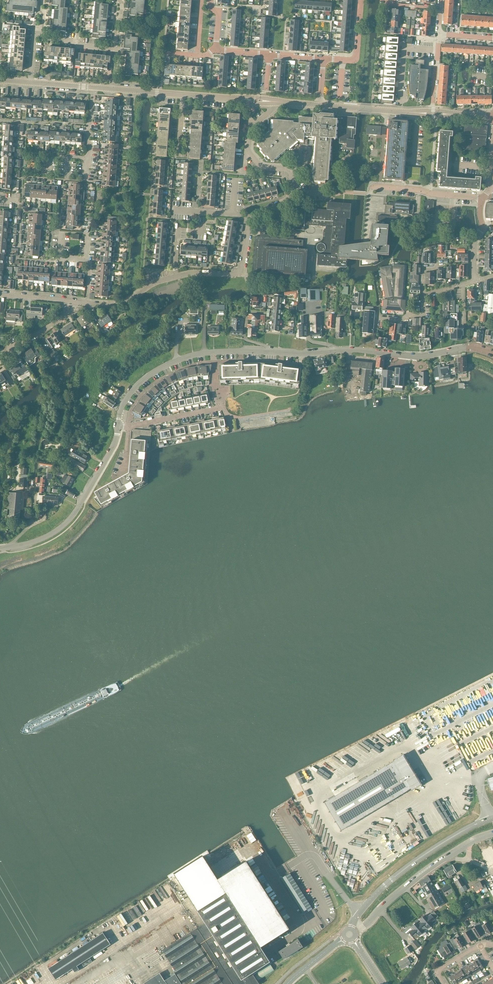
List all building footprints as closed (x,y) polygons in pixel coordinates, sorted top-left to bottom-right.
[(53,32),(59,33),(60,31),(66,31),(68,9),(65,8),(66,0),(53,0),(52,5),(59,6),(58,10),(55,9),(53,32)] [(294,8),(294,13),(296,13),(297,9),(300,9),(301,9),(302,1),(295,1),(295,8),(294,8)] [(300,9),(300,13),(301,13),(302,13),(302,9),(306,10),(307,10),(308,2),(302,1),(301,9),(300,9)] [(96,2),(92,38),(99,38),(99,41),(105,42),(108,5),(102,4),(102,2),(96,2)] [(306,10),(306,14),(308,14),(308,10),(312,10),(313,10),(314,2),(308,2),(307,10),(306,10)] [(312,10),(312,14),(314,14),(315,10),(318,11),(319,11),(320,3),(314,2),(313,10),(312,10)] [(340,2),(339,4),(343,4),(343,8),(343,9),(351,10),(352,4),(344,3),(344,2),(340,2)] [(318,11),(318,15),(320,15),(320,11),(324,11),(326,11),(326,3),(320,3),(319,11),(318,11)] [(324,11),(324,15),(326,15),(327,11),(331,12),(332,3),(326,3),(326,11),(324,11)] [(269,11),(268,16),(277,16),(277,9),(269,9),(265,8),(265,11),(269,11)] [(339,8),(339,10),(343,10),(343,14),(343,15),(351,16),(351,10),(343,9),(343,8),(339,8)] [(339,14),(339,16),(343,16),(342,20),(342,21),(350,22),(351,16),(343,15),(343,14),(339,14)] [(262,19),(261,23),(261,24),(269,25),(270,19),(262,18),(262,17),(258,17),(258,19),(262,19)] [(468,25),(470,25),(470,17),(462,17),(461,25),(462,25),(462,24),(464,25),(464,26),(468,26),(468,25)] [(338,21),(338,22),(342,22),(342,26),(342,27),(350,28),(350,22),(342,21),(342,20),(338,20),(338,21)] [(14,26),(13,31),(20,32),(20,34),(26,34),(27,30),(20,29),(20,27),(14,26)] [(338,26),(338,28),(342,28),(341,32),(341,33),(349,34),(350,28),(342,27),(342,26),(338,26)] [(261,35),(260,35),(261,35),(261,36),(269,37),(269,31),(261,30),(261,29),(257,29),(257,31),(261,31),(261,35)] [(337,32),(337,34),(341,34),(341,38),(341,39),(349,40),(349,34),(341,33),(341,32),(337,32)] [(260,37),(260,41),(260,42),(268,43),(269,37),(261,36),(261,35),(260,35),(256,35),(256,37),(260,37)] [(386,37),(385,46),(397,46),(397,43),(398,44),(398,38),(386,37)] [(337,38),(337,40),(341,40),(340,44),(340,45),(348,46),(349,40),(341,39),(341,38),(337,38)] [(260,43),(260,47),(260,48),(268,49),(268,43),(260,42),(260,41),(256,41),(256,43),(260,43)] [(331,51),(331,52),(338,52),(338,51),(340,51),(348,52),(348,46),(340,45),(340,44),(336,44),(336,46),(340,46),(340,49),(338,49),(331,48),(331,51)] [(385,46),(385,54),(396,55),(396,52),(397,52),(398,47),(397,46),(385,46)] [(44,59),(49,60),(49,53),(51,54),(52,47),(47,47),(47,53),(45,53),(44,59)] [(76,60),(76,66),(80,67),(81,60),(83,60),(84,54),(79,54),(78,60),(76,60)] [(385,54),(384,62),(395,63),(396,60),(397,60),(397,55),(396,55),(385,54)] [(95,62),(94,68),(99,68),(99,62),(101,62),(102,56),(97,55),(97,62),(95,62)] [(104,62),(103,69),(108,69),(108,63),(111,63),(111,57),(106,56),(106,63),(104,62)] [(418,99),(423,100),(425,96),(426,93),(427,89),(425,89),(425,86),(427,86),(427,83),(428,80),(428,76),(429,70),(424,70),(424,61),(415,60),(415,64),(418,64),(418,66),(410,65),(409,72),(411,72),(411,75),(409,74),(409,78),(409,81),(411,82),(410,84),(409,84),(409,88),(410,92),(410,95),(416,96),(416,93),(418,94),(418,100),(418,99)] [(306,64),(306,68),(306,69),(314,70),(314,64),(307,63),(307,62),(298,61),(298,64),(306,64)] [(384,62),(383,70),(395,71),(395,68),(396,68),(396,63),(395,63),(384,62)] [(249,69),(248,69),(248,71),(257,71),(257,65),(249,65),(249,63),(245,63),(245,66),(249,66),(249,69)] [(198,68),(197,78),(203,78),(203,75),(205,75),(206,69),(203,68),(200,67),(200,68),(198,68)] [(306,70),(305,74),(305,75),(313,76),(314,70),(306,69),(306,68),(302,68),(302,70),(306,70)] [(248,76),(256,77),(257,71),(248,71),(248,69),(244,69),(244,72),(248,72),(248,76)] [(383,70),(383,78),(394,79),(394,76),(395,77),(396,71),(395,71),(383,70)] [(305,80),(305,81),(313,82),(313,76),(305,75),(305,74),(301,73),(301,76),(305,76),(305,80)] [(248,82),(247,82),(248,83),(256,83),(256,77),(248,76),(244,75),(244,77),(248,78),(248,82)] [(383,78),(382,86),(393,87),(394,85),(395,85),(395,79),(394,79),(383,78)] [(255,89),(256,83),(248,83),(247,82),(244,81),(243,83),(247,84),(247,89),(255,89)] [(304,88),(304,93),(312,94),(313,88),(304,87),(304,86),(300,85),(300,88),(304,88)] [(382,86),(381,95),(393,95),(393,93),(394,93),(395,87),(393,87),(382,86)] [(392,104),(392,101),(394,101),(394,96),(393,95),(381,95),(381,103),(392,104)] [(261,142),(258,145),(262,150),(261,151),(266,157),(267,156),(272,162),(289,148),(291,150),(293,148),(298,144),(296,142),(298,140),(304,141),(304,142),(308,142),(308,138),(316,139),(313,180),(318,180),(317,182),(325,183),(326,181),(328,181),(330,162),(331,162),(332,150),(331,150),(332,139),(340,140),(339,144),(347,144),(346,148),(354,149),(355,140),(354,140),(354,135),(355,135),(357,118),(313,114),(313,118),(299,117),(299,123),(295,123),(293,123),(294,122),(269,120),(269,129),(271,131),(260,141),(261,142)] [(367,125),(366,134),(369,134),(370,134),(377,134),(377,135),(381,135),(381,134),(388,135),(388,136),(388,137),(388,139),(387,143),(388,143),(388,146),(387,146),(387,150),(388,150),(387,153),(386,157),(387,157),(387,159),(386,159),(386,164),(387,164),(386,166),(385,166),(385,170),(386,170),(386,173),(385,173),(385,180),(392,180),(395,181),(403,181),(403,179),(406,179),(407,179),(407,180),(409,180),(411,181),(412,181),(420,181),(420,174),(421,168),(415,167),(411,167),(408,167),(408,173),(408,174),(404,173),(407,135),(406,135),(406,132),(407,132),(407,128),(407,125),(408,122),(398,121),(389,120),(388,129),(386,129),(386,127),(384,126),(383,126),(383,128),(381,128),(381,126),(370,125),(367,125)] [(485,151),(487,127),(465,125),(463,149),(478,150),(485,151)] [(441,172),(440,178),(440,184),(439,184),(439,185),(440,185),(439,187),(480,190),(481,178),(475,178),(475,180),(446,178),(447,176),(450,137),(452,137),(453,132),(440,131),(440,132),(441,132),(441,136),(440,136),(439,143),(440,143),(440,147),(439,147),(439,148),(440,148),(440,152),(439,152),(438,159),(439,159),(439,163),(438,163),(438,164),(439,164),(439,168),(437,168),(437,172),(441,172)] [(76,139),(76,143),(81,143),(81,145),(84,145),(85,136),(82,136),(82,134),(77,134),(76,139)] [(103,138),(103,141),(110,141),(110,144),(115,144),(116,136),(108,136),(107,138),(103,138)] [(158,160),(157,166),(165,167),(165,168),(169,168),(169,166),(165,166),(166,161),(158,160)] [(157,166),(157,173),(165,173),(165,174),(169,175),(169,173),(165,172),(165,168),(165,167),(157,166)] [(157,173),(156,179),(164,179),(164,180),(168,181),(168,179),(164,178),(165,174),(165,173),(157,173)] [(210,175),(209,182),(217,182),(217,183),(221,183),(221,182),(217,181),(217,179),(221,179),(221,175),(213,174),(213,176),(210,175)] [(164,185),(164,180),(164,179),(156,179),(156,185),(164,186),(163,186),(168,187),(168,185),(164,185)] [(102,183),(102,185),(104,185),(103,188),(108,188),(108,186),(115,186),(115,181),(107,180),(106,182),(103,182),(102,183)] [(329,185),(333,190),(339,185),(334,180),(329,185)] [(69,187),(69,189),(74,190),(74,189),(82,190),(82,185),(79,184),(79,182),(74,181),(74,184),(74,187),(70,186),(69,187)] [(259,192),(261,199),(267,197),(265,190),(266,190),(265,186),(263,186),(264,190),(260,191),(259,192)] [(209,188),(208,194),(216,195),(216,196),(220,196),(220,194),(216,194),(216,189),(209,188)] [(155,190),(155,196),(163,197),(163,198),(167,198),(167,196),(163,196),(163,190),(155,190)] [(178,193),(178,195),(182,195),(182,201),(189,201),(190,194),(182,193),(178,193)] [(155,196),(154,202),(162,203),(162,204),(166,205),(166,202),(162,202),(163,198),(163,197),(155,196)] [(215,202),(215,201),(208,200),(207,206),(215,207),(215,208),(219,208),(219,206),(215,206),(215,202)] [(425,200),(424,214),(433,215),(433,212),(435,212),(435,207),(433,207),(434,201),(425,200)] [(397,222),(398,217),(397,217),(397,214),(398,214),(409,215),(409,213),(413,213),(414,205),(410,205),(410,204),(393,202),(393,208),(392,208),(392,209),(390,209),(390,216),(379,215),(378,221),(397,222)] [(298,208),(296,230),(297,230),(304,230),(304,225),(326,227),(326,229),(325,229),(324,229),(324,230),(323,230),(323,236),(325,237),(325,238),(325,239),(324,240),(324,241),(322,243),(322,244),(321,244),(320,244),(319,244),(318,245),(317,245),(317,246),(317,247),(317,248),(317,249),(317,250),(318,251),(318,252),(319,252),(320,252),(319,255),(318,255),(318,261),(317,264),(317,266),(318,266),(328,267),(340,267),(346,268),(347,261),(347,259),(347,260),(349,260),(349,259),(360,260),(362,260),(378,262),(377,255),(386,256),(389,256),(390,247),(387,246),(389,226),(385,226),(373,225),(372,225),(371,241),(363,242),(361,243),(348,245),(345,246),(344,246),(347,219),(350,219),(351,204),(335,203),(333,203),(328,203),(327,210),(313,209),(312,210),(306,210),(306,209),(298,208)] [(161,210),(162,210),(162,209),(154,208),(153,215),(161,215),(161,216),(165,217),(165,215),(161,214),(161,210)] [(103,223),(103,226),(107,226),(116,226),(116,221),(117,217),(108,217),(108,220),(108,223),(104,223),(103,223)] [(66,226),(66,229),(73,229),(73,226),(79,227),(80,221),(71,221),(71,223),(67,222),(66,223),(66,226)] [(253,272),(253,273),(262,274),(262,276),(306,280),(308,250),(303,250),(304,241),(265,237),(265,235),(261,235),(261,237),(259,237),(256,237),(254,252),(255,252),(254,273),(253,272)] [(437,251),(437,252),(437,257),(442,257),(442,258),(443,258),(443,257),(445,257),(445,256),(451,256),(451,251),(445,251),(444,251),(444,246),(438,246),(438,251),(437,251)] [(26,256),(33,256),(33,258),(37,258),(38,258),(38,256),(39,256),(40,251),(30,250),(30,251),(30,253),(26,252),(26,253),(26,256)] [(430,264),(431,254),(422,253),(422,263),(430,264)] [(99,262),(99,264),(101,265),(106,265),(106,262),(110,263),(113,263),(114,258),(105,257),(105,259),(101,259),(100,260),(100,262),(99,262)] [(97,267),(97,270),(101,270),(110,271),(110,263),(106,262),(106,265),(101,265),(101,267),(98,267),(97,267)] [(404,312),(405,300),(402,300),(404,266),(394,265),(394,267),(381,269),(382,273),(381,274),(385,300),(383,300),(383,311),(404,312)] [(410,272),(410,282),(411,282),(412,282),(412,278),(418,279),(419,279),(419,275),(420,275),(420,266),(413,265),(413,272),(410,272)] [(15,277),(18,277),(18,279),(24,280),(25,271),(24,271),(22,271),(22,267),(21,266),(19,266),(19,268),(15,267),(15,277)] [(456,269),(456,277),(460,277),(460,276),(468,276),(468,266),(460,266),(460,269),(456,269)] [(455,278),(455,268),(447,267),(447,278),(455,278)] [(437,271),(437,279),(437,282),(441,282),(441,279),(446,279),(446,270),(441,269),(441,271),(437,271)] [(50,273),(50,282),(52,282),(52,285),(58,285),(58,277),(56,277),(56,273),(56,272),(53,272),(53,273),(50,273)] [(434,284),(434,273),(426,273),(425,284),(434,284)] [(411,282),(410,293),(411,293),(420,293),(420,285),(416,285),(416,282),(412,282),(411,282)] [(317,290),(308,290),(308,300),(308,301),(310,301),(317,301),(317,290)] [(454,297),(453,297),(451,292),(445,293),(445,303),(443,303),(443,311),(443,320),(444,320),(457,320),(457,313),(456,313),(456,311),(456,300),(454,300),(454,297)] [(351,299),(351,301),(354,302),(354,301),(362,301),(363,294),(355,293),(355,299),(351,299)] [(481,313),(487,314),(489,314),(492,314),(492,311),(492,295),(489,294),(488,301),(487,304),(482,304),(481,313)] [(252,297),(251,306),(255,306),(255,308),(260,308),(261,307),(262,307),(262,301),(258,301),(259,298),(252,297)] [(353,303),(352,310),(362,310),(362,301),(354,301),(354,302),(354,303),(353,303)] [(27,315),(26,319),(35,319),(35,315),(35,314),(42,314),(42,310),(43,310),(43,308),(42,308),(43,306),(31,305),(31,310),(27,309),(27,315)] [(365,311),(363,333),(373,334),(375,312),(373,312),(373,308),(365,307),(365,311)] [(6,312),(6,313),(7,313),(7,318),(6,321),(15,321),(15,318),(19,318),(19,321),(22,322),(23,315),(20,314),(20,311),(7,310),(7,312),(6,312)] [(85,314),(77,319),(82,327),(90,322),(85,314)] [(100,319),(101,321),(99,323),(101,328),(108,324),(109,326),(110,326),(113,325),(113,324),(112,321),(107,314),(100,319)] [(247,325),(247,328),(249,328),(248,337),(256,338),(257,323),(258,323),(259,320),(261,320),(261,319),(263,319),(263,322),(265,323),(265,316),(261,315),(261,316),(260,316),(258,315),(249,315),(248,320),(252,320),(252,325),(247,325)] [(311,337),(322,336),(321,315),(310,316),(311,337)] [(336,318),(335,332),(336,332),(342,332),(343,328),(344,328),(345,315),(339,315),(336,315),(336,318)] [(242,335),(244,320),(232,319),(231,334),(242,335)] [(444,320),(443,320),(444,334),(450,334),(450,340),(452,340),(453,340),(454,340),(454,341),(459,341),(461,336),(462,336),(462,330),(453,330),(453,321),(457,321),(457,320),(444,320)] [(398,325),(396,334),(397,334),(404,335),(406,323),(398,322),(398,325)] [(71,323),(61,330),(65,336),(75,329),(71,323)] [(390,323),(388,340),(396,341),(397,334),(396,334),(398,325),(394,325),(395,324),(390,323)] [(196,325),(185,325),(185,335),(196,335),(196,325)] [(209,326),(208,335),(219,335),(219,327),(209,326)] [(422,338),(428,339),(428,338),(431,338),(431,330),(428,330),(428,327),(423,326),(422,338)] [(477,331),(477,333),(474,333),(474,337),(476,337),(476,343),(482,343),(483,332),(477,331)] [(49,338),(46,340),(51,349),(54,347),(54,346),(62,340),(60,336),(58,333),(57,332),(50,336),(52,338),(50,340),(49,338)] [(420,350),(430,349),(429,338),(428,339),(419,339),(420,350)] [(23,355),(22,355),(27,362),(26,362),(29,367),(35,362),(35,358),(40,355),(37,349),(33,352),(32,349),(27,352),(28,352),(23,355)] [(325,358),(313,360),(315,369),(320,368),(320,369),(322,369),(322,368),(327,367),(325,358)] [(376,359),(374,375),(383,376),(383,371),(384,360),(384,359),(383,359),(383,358),(381,358),(380,359),(377,358),(377,359),(376,359)] [(456,373),(459,373),(459,371),(462,371),(463,373),(466,373),(466,358),(458,358),(458,367),(456,367),(456,373)] [(351,361),(350,374),(362,376),(360,391),(369,392),(372,363),(351,361)] [(238,365),(219,365),(220,374),(220,375),(220,381),(260,380),(299,385),(301,369),(300,369),(299,369),(297,368),(296,368),(282,366),(282,364),(281,364),(278,364),(278,366),(260,364),(242,364),(242,362),(239,363),(238,363),(238,364),(238,365)] [(11,369),(9,370),(11,372),(12,371),(14,373),(16,372),(18,375),(19,377),(21,380),(27,376),(27,377),(31,374),(29,372),(25,365),(21,367),(20,368),(18,364),(10,368),(11,369)] [(434,368),(435,378),(436,380),(451,378),(451,375),(452,375),(451,372),(450,372),(449,366),(445,367),(444,364),(437,365),(437,367),(434,368)] [(202,366),(203,376),(209,376),(209,372),(211,372),(211,366),(208,366),(202,366)] [(180,371),(183,380),(188,378),(186,371),(185,369),(180,371)] [(405,370),(405,369),(395,369),(395,370),(392,370),(392,372),(383,371),(383,376),(382,388),(392,389),(392,388),(391,388),(392,385),(394,385),(394,386),(404,387),(404,386),(405,370)] [(174,373),(178,382),(183,380),(180,371),(177,371),(177,372),(174,373)] [(0,373),(0,385),(7,380),(10,385),(13,383),(9,377),(6,379),(2,372),(0,373)] [(169,375),(174,384),(178,382),(174,373),(169,375)] [(411,374),(411,380),(411,381),(419,381),(419,386),(428,386),(428,373),(419,373),(419,374),(411,374)] [(164,378),(169,386),(174,384),(169,375),(166,376),(166,377),(164,378)] [(114,384),(123,390),(127,384),(118,378),(114,384)] [(159,381),(165,389),(169,386),(164,378),(159,381)] [(155,385),(161,392),(165,389),(159,381),(157,383),(155,385)] [(150,388),(157,396),(161,392),(155,385),(150,388)] [(110,398),(111,397),(116,400),(121,392),(113,387),(109,393),(108,394),(107,393),(106,396),(110,398)] [(146,393),(153,399),(157,396),(150,388),(148,390),(148,391),(146,393)] [(153,399),(146,393),(142,397),(150,403),(153,399)] [(200,404),(201,406),(205,405),(204,403),(208,402),(208,400),(209,400),(208,394),(199,396),(200,404)] [(193,405),(193,407),(197,406),(197,405),(200,404),(199,396),(191,397),(193,405)] [(102,401),(104,403),(113,408),(116,403),(108,398),(107,398),(105,397),(102,401)] [(139,402),(147,407),(150,403),(142,397),(140,399),(139,402)] [(186,407),(186,409),(190,408),(190,406),(193,405),(191,397),(184,399),(186,407)] [(178,408),(179,410),(183,409),(182,408),(186,407),(184,399),(177,400),(178,408)] [(175,409),(178,408),(177,400),(169,402),(171,412),(175,411),(175,409)] [(136,406),(144,411),(147,407),(139,402),(136,406)] [(141,416),(144,411),(136,406),(134,409),(132,414),(134,415),(133,420),(141,418),(141,416)] [(215,417),(218,430),(226,428),(225,425),(227,425),(224,417),(219,418),(219,416),(215,417)] [(209,421),(211,431),(218,430),(215,417),(212,418),(213,420),(209,421)] [(201,420),(203,433),(211,431),(209,421),(205,421),(204,419),(201,420)] [(194,423),(196,434),(203,433),(201,420),(197,421),(198,423),(194,423)] [(186,423),(189,436),(196,434),(194,423),(190,424),(190,422),(186,423)] [(179,426),(181,437),(189,436),(186,423),(183,424),(183,426),(179,426)] [(171,426),(174,439),(181,437),(179,426),(175,427),(175,425),(171,426)] [(164,429),(167,440),(174,439),(171,426),(168,427),(168,429),(164,429)] [(159,442),(167,440),(164,429),(161,430),(160,428),(157,429),(159,442)] [(94,498),(94,499),(101,506),(113,500),(119,497),(118,496),(128,491),(129,492),(135,488),(134,488),(143,483),(144,480),(147,480),(152,431),(133,429),(132,449),(131,449),(130,454),(131,454),(130,473),(125,475),(125,476),(109,485),(108,485),(104,487),(104,488),(98,491),(100,495),(95,499),(94,498)] [(74,449),(70,456),(85,463),(88,457),(74,449)] [(72,459),(70,463),(83,471),(86,467),(72,459)] [(20,479),(19,487),(28,488),(29,480),(29,475),(26,475),(27,469),(22,468),(21,474),(20,479)] [(64,477),(63,481),(66,482),(65,483),(70,486),(74,479),(69,477),(69,476),(68,476),(67,476),(66,475),(64,477)] [(66,489),(63,492),(74,498),(76,494),(66,489)] [(23,510),(24,494),(9,492),(8,509),(10,509),(9,518),(19,519),(20,510),(23,510)] [(43,496),(43,504),(58,505),(58,497),(43,496)] [(403,756),(324,803),(341,831),(411,789),(420,784),(403,756)] [(477,847),(481,854),(483,853),(485,858),(484,858),(486,863),(489,862),(490,864),(492,863),(492,851),(492,849),(492,845),(491,840),(477,847)] [(201,854),(174,872),(207,922),(242,977),(252,972),(269,960),(267,956),(265,954),(262,949),(290,931),(247,864),(219,882),(201,854)] [(444,870),(447,877),(456,872),(452,865),(444,870)] [(290,873),(281,878),(302,912),(311,907),(290,873)] [(428,876),(418,882),(427,897),(428,896),(435,908),(444,903),(428,876)] [(457,883),(459,888),(464,885),(463,885),(460,878),(455,881),(457,883)] [(480,882),(472,885),(475,891),(476,892),(479,890),(478,890),(483,888),(483,889),(486,887),(484,883),(481,884),(480,882)] [(426,915),(419,920),(421,921),(426,928),(427,929),(433,924),(432,922),(435,919),(430,914),(430,915),(428,917),(426,915)] [(410,931),(409,931),(414,937),(417,934),(418,936),(425,931),(424,930),(426,928),(421,921),(418,923),(417,922),(411,927),(412,929),(413,929),(410,932),(410,931)] [(252,972),(242,977),(207,922),(162,950),(177,974),(184,983),(259,983),(252,972)] [(481,925),(478,927),(482,933),(482,934),(484,937),(487,934),(492,931),(491,929),(487,922),(486,922),(484,924),(481,925)] [(471,927),(467,929),(473,939),(476,937),(476,938),(482,934),(482,933),(478,927),(477,925),(472,928),(471,927)] [(459,936),(464,945),(464,944),(467,942),(468,943),(473,940),(473,939),(467,929),(468,931),(462,934),(464,937),(461,939),(459,936)] [(48,968),(56,980),(73,969),(75,972),(92,961),(90,958),(111,944),(103,932),(48,968)] [(464,945),(459,936),(453,939),(453,938),(449,940),(455,949),(458,947),(459,949),(464,945)] [(279,951),(284,959),(303,947),(298,939),(279,951)] [(410,944),(415,949),(420,945),(415,940),(410,944)] [(438,950),(440,954),(442,953),(444,956),(443,957),(444,958),(445,958),(450,955),(450,956),(452,954),(449,948),(452,946),(449,942),(448,943),(446,940),(440,944),(441,946),(439,947),(440,949),(438,950)] [(398,963),(401,968),(410,963),(408,959),(407,958),(398,963)] [(475,961),(471,964),(476,973),(480,970),(480,969),(483,968),(481,964),(477,958),(474,960),(475,961)] [(465,965),(463,967),(468,976),(471,975),(471,976),(476,973),(471,964),(466,966),(465,965)] [(461,970),(456,972),(462,981),(466,979),(466,978),(468,976),(463,967),(460,969),(461,970)] [(456,972),(452,975),(451,974),(448,976),(452,982),(454,983),(456,983),(457,983),(462,981),(456,972)] [(175,974),(165,981),(160,973),(145,983),(182,983),(175,974)]
